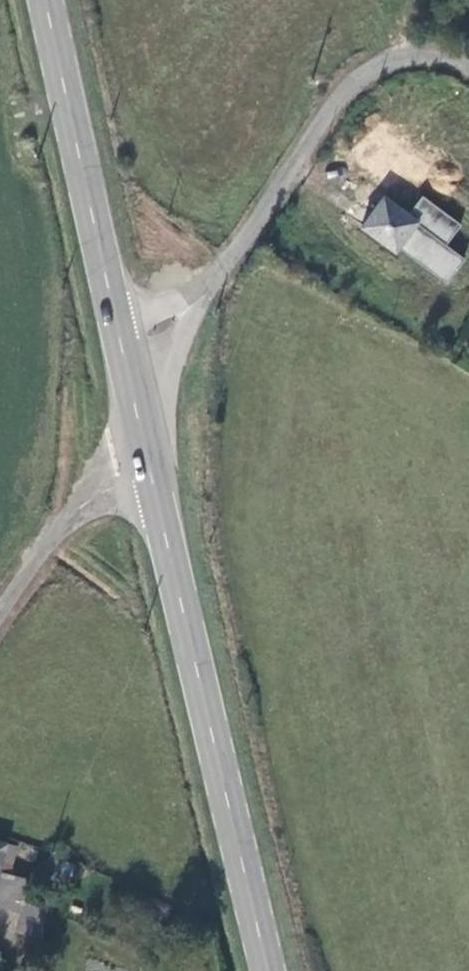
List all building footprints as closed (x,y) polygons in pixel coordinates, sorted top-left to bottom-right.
[(386,199),(366,230),(402,253),(405,248),(455,279),(468,257),(468,252),(452,241),(466,221),(424,194),(411,214),(386,199)] [(55,880),(61,860),(51,857),(45,877),(55,880)] [(16,912),(26,875),(0,868),(0,908),(16,912)] [(15,933),(40,939),(48,907),(23,901),(15,933)]
